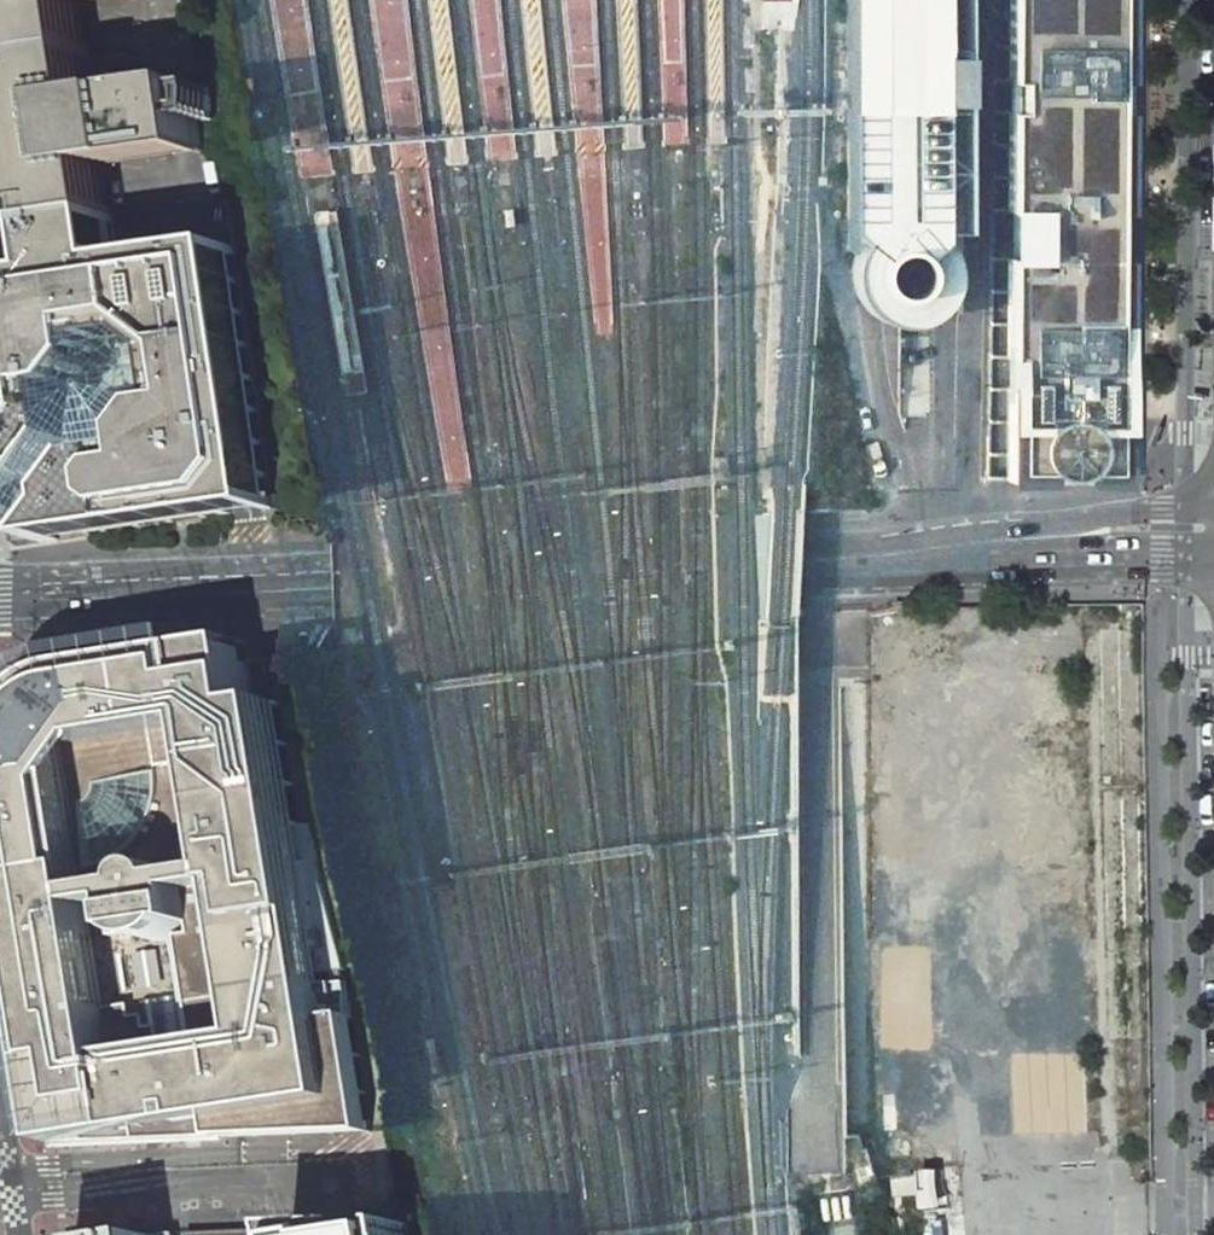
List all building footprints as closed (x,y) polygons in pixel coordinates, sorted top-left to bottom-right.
[(83,52),(75,0),(76,0),(0,0),(0,64),(83,52)] [(846,249),(857,253),(852,265),(853,278),(857,296),(867,311),(884,323),(902,329),(924,332),(947,323),(960,307),(967,290),(968,275),(965,259),(956,246),(958,236),(980,236),(980,165),(978,0),(846,0),(846,249)] [(1028,38),(1015,37),(1013,291),(1023,292),(1023,344),(1014,353),(1013,471),(1048,471),(1054,474),(1062,476),(1068,475),(1072,474),(1077,472),(1121,472),(1122,387),(1113,387),(1114,358),(1122,358),(1122,257),(1114,257),(1115,211),(1123,211),(1123,111),(1115,110),(1115,81),(1124,81),(1124,0),(1029,0),(1028,38)] [(1029,0),(1016,0),(1015,37),(1028,38),(1029,0)] [(113,214),(125,212),(171,206),(169,198),(107,207),(101,168),(197,152),(192,120),(187,88),(187,84),(90,99),(83,52),(0,64),(0,201),(5,230),(45,224),(113,214)] [(187,88),(192,120),(209,118),(204,85),(187,88)] [(233,249),(120,262),(113,214),(45,224),(51,272),(0,281),(0,517),(5,511),(43,539),(38,544),(272,508),(273,508),(272,503),(268,484),(233,249)] [(10,730),(6,750),(6,769),(19,768),(21,778),(0,782),(58,1142),(74,1141),(297,1133),(363,1130),(344,1015),(324,1018),(318,983),(316,971),(337,968),(309,867),(305,825),(293,827),(275,703),(252,706),(242,644),(91,666),(71,669),(52,678),(39,688),(25,702),(17,715),(10,730)] [(344,1015),(338,980),(318,983),(324,1018),(344,1015)] [(293,1234),(417,1234),(411,1205),(289,1210),(293,1234)]
